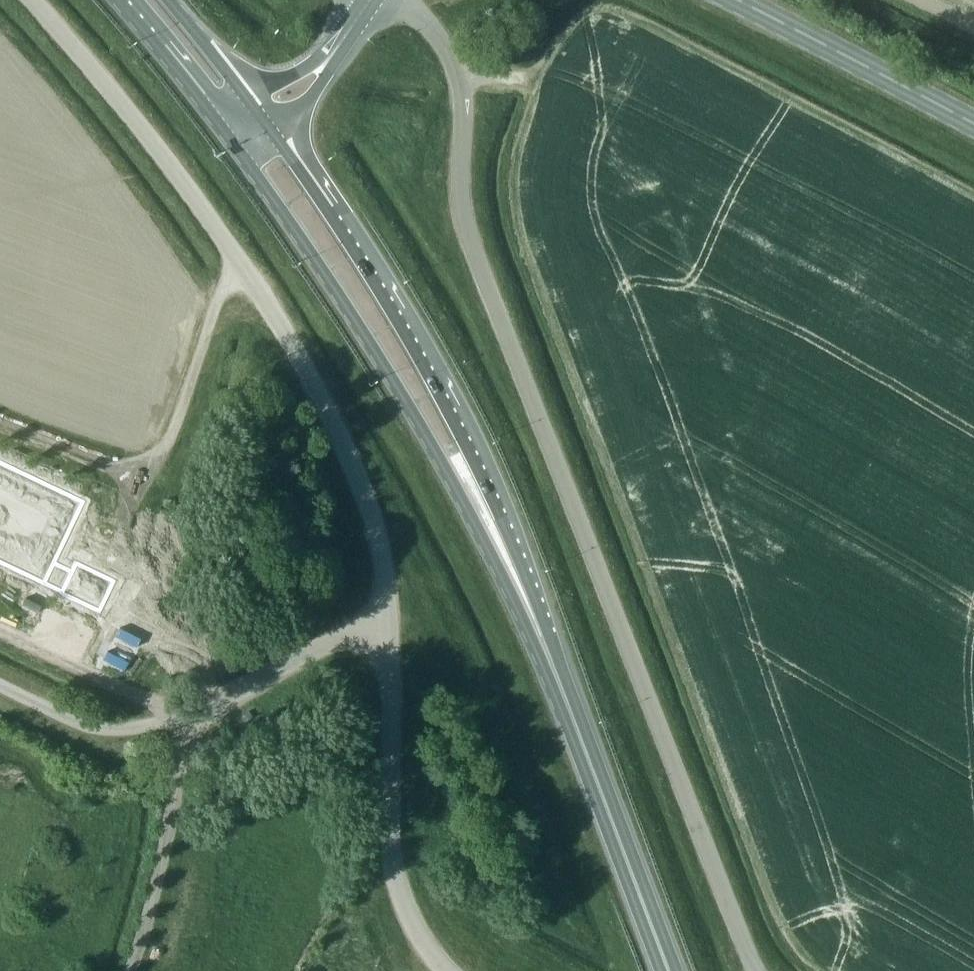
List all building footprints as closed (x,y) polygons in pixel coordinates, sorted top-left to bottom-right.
[(85,495),(0,456),(0,560),(30,574),(36,559),(52,566),(85,495)] [(99,611),(113,578),(69,558),(54,591),(99,611)]
